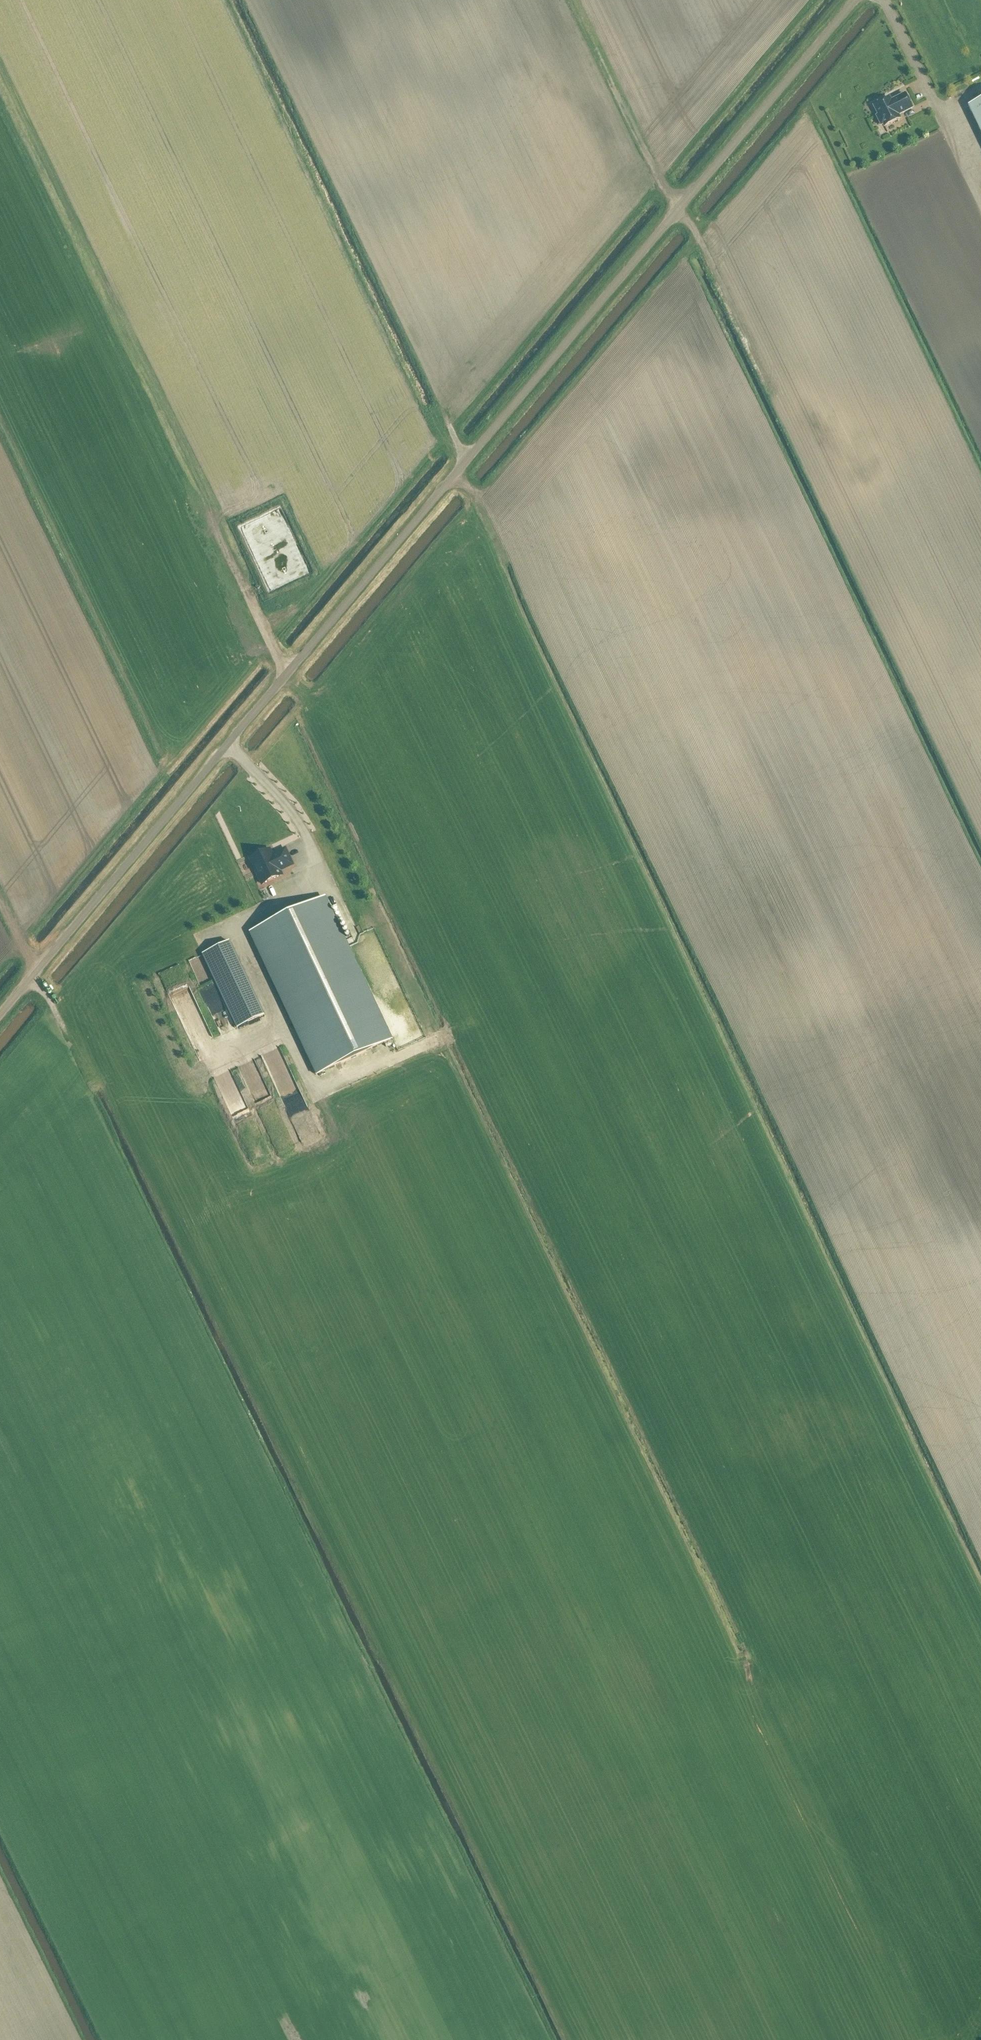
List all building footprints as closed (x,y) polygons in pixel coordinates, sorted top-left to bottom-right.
[(912,109),(905,96),(891,103),(890,100),(886,102),(883,101),(879,103),(878,105),(875,107),(880,117),(878,118),(882,126),(884,125),(885,128),(900,120),(898,116),(912,109)] [(969,108),(980,133),(980,102),(969,108)] [(270,851),(251,860),(263,885),(282,876),(278,869),(284,866),(286,869),(292,866),(286,851),(273,857),(270,851)] [(324,899),(252,932),(319,1075),(391,1041),(324,899)] [(203,956),(237,1028),(264,1016),(230,943),(203,956)] [(207,1000),(218,995),(214,986),(203,990),(207,1000)]
